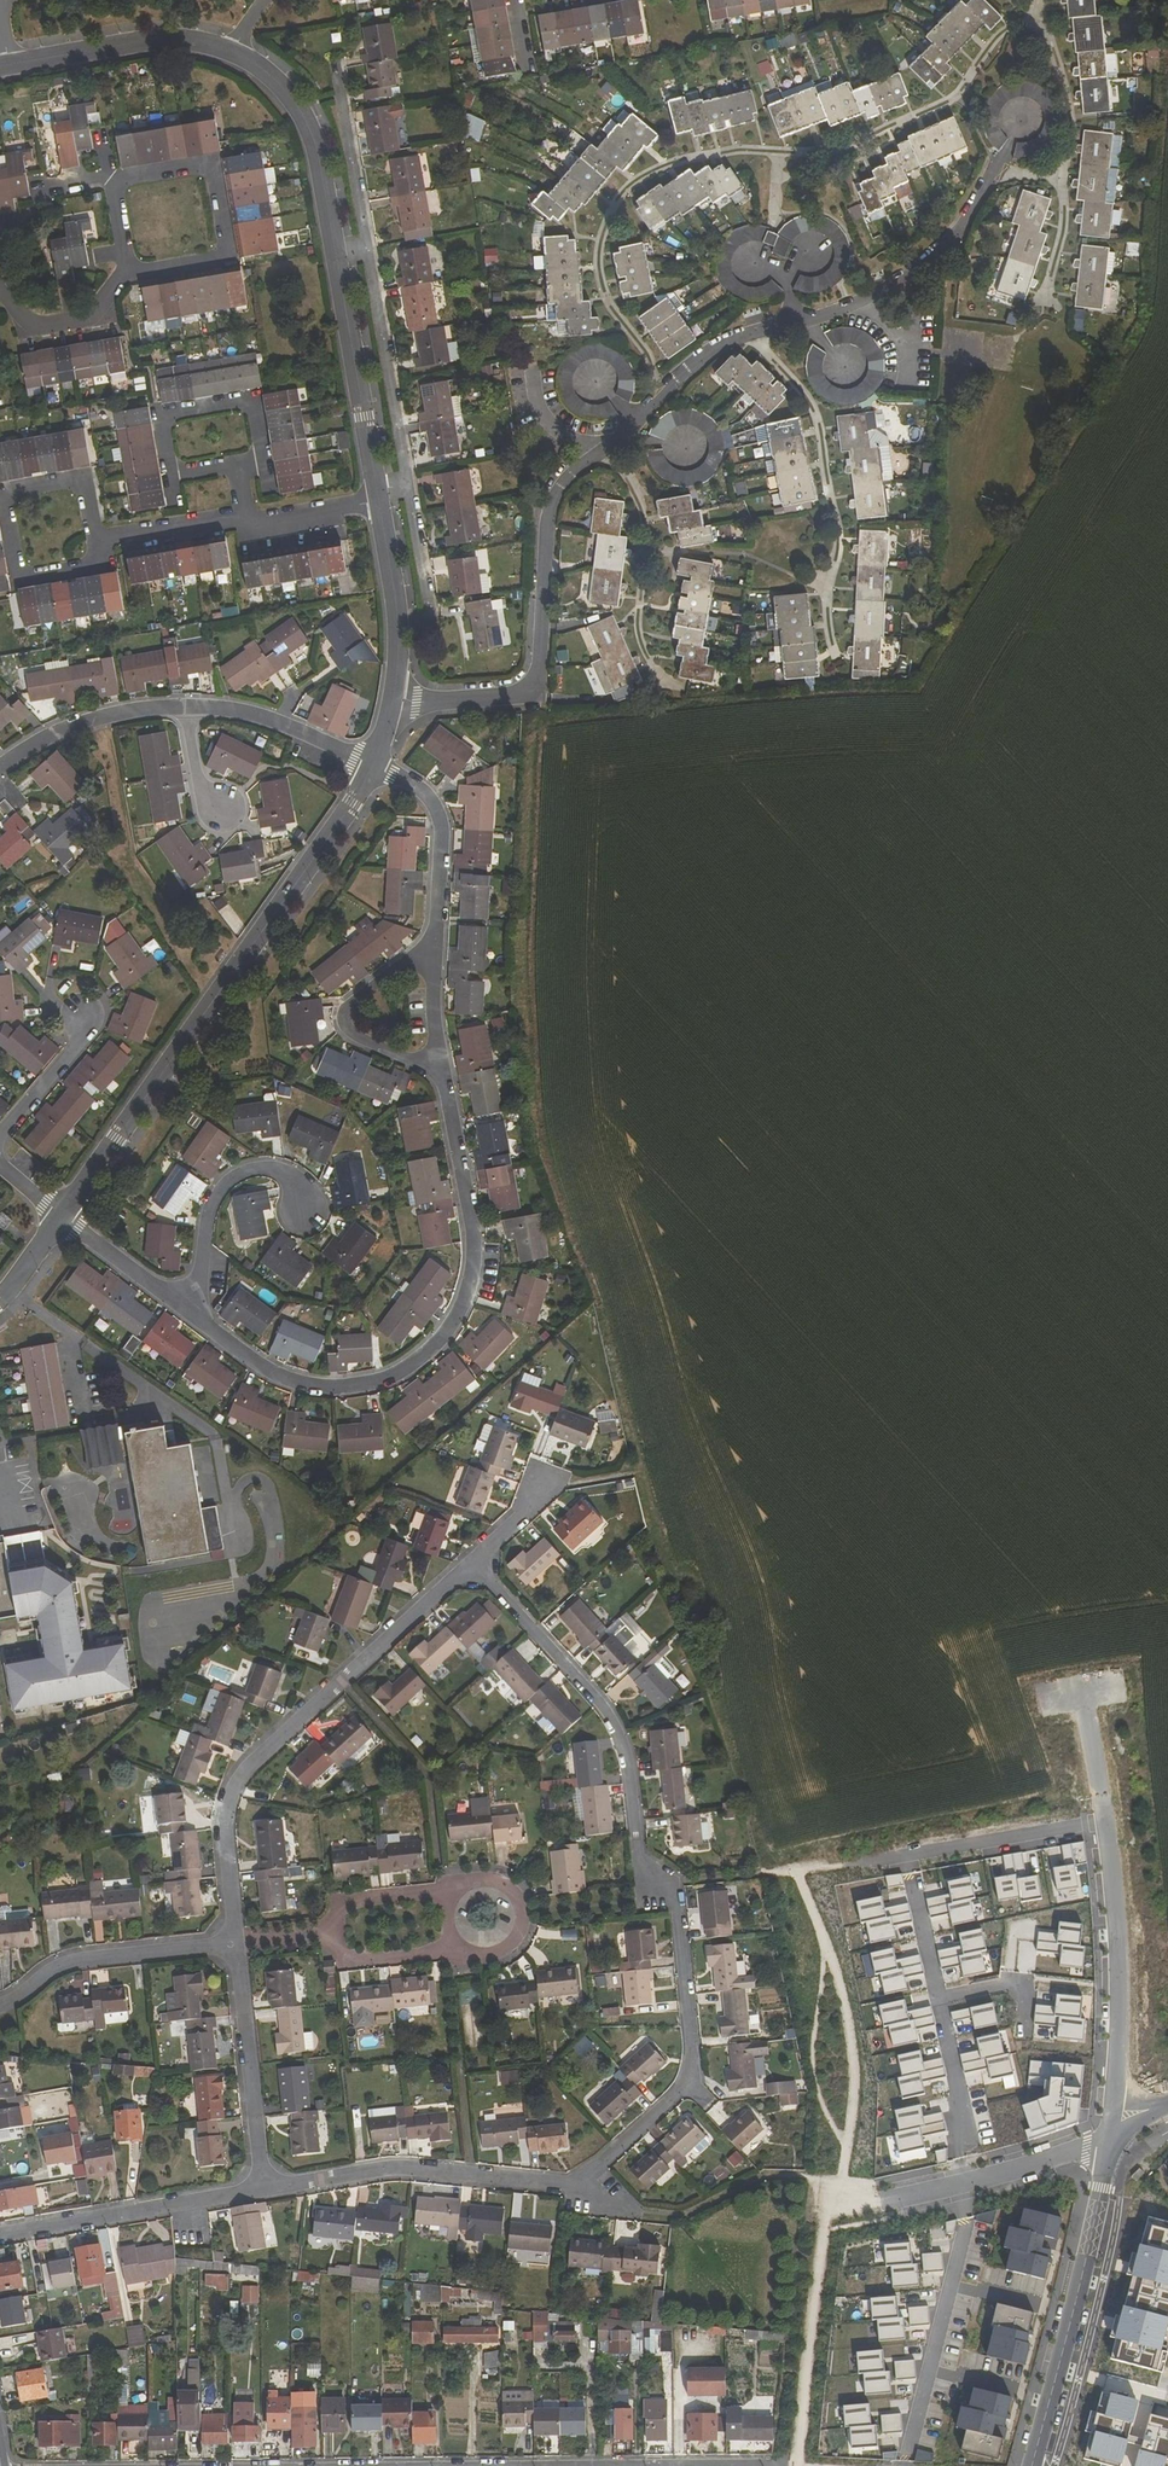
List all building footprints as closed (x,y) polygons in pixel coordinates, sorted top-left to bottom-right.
[(474,12),(502,7),(505,6),(503,0),(472,0),(474,12)] [(638,0),(629,0),(630,4),(622,6),(627,34),(643,32),(638,0)] [(712,21),(728,18),(725,0),(708,0),(712,21)] [(744,15),(741,0),(725,0),(728,18),(744,15)] [(744,15),(761,12),(759,0),(741,0),(744,15)] [(778,9),(776,0),(759,0),(761,12),(778,9)] [(778,9),(795,6),(794,0),(776,0),(778,9)] [(989,29),(1001,17),(983,0),(972,0),(966,6),(984,24),(989,29)] [(1067,18),(1071,18),(1096,16),(1094,0),(1060,0),(1061,3),(1066,3),(1067,18)] [(614,7),(605,9),(610,37),(627,34),(622,6),(621,1),(613,2),(614,7)] [(972,36),(984,24),(966,6),(961,1),(949,13),(972,36)] [(593,40),(610,37),(605,9),(605,4),(596,5),(597,10),(589,11),(593,40)] [(474,12),(477,29),(505,24),(508,23),(507,15),(505,15),(502,7),(474,12)] [(581,13),(572,14),(577,43),(593,40),(589,11),(588,7),(580,8),(581,13)] [(560,46),(577,43),(572,14),(571,10),(562,11),(563,16),(555,17),(560,46)] [(547,14),(548,18),(539,20),(544,49),(560,46),(555,17),(555,12),(547,14)] [(938,25),(961,48),(972,36),(949,13),(938,25)] [(1105,50),(1102,16),(1096,16),(1071,18),(1073,33),(1068,34),(1068,41),(1073,41),(1075,53),(1076,53),(1105,50)] [(362,55),(364,65),(367,64),(391,60),(397,59),(390,23),(363,28),(367,54),(362,55)] [(477,29),(480,45),(507,41),(511,40),(505,24),(477,29)] [(949,60),(961,48),(938,25),(926,37),(933,44),(949,60)] [(779,39),(782,49),(796,44),(792,34),(779,39)] [(480,45),(483,62),(511,57),(514,56),(512,48),(510,48),(507,41),(480,45)] [(933,44),(922,55),(943,76),(951,68),(946,63),(949,60),(933,44)] [(1094,85),(1093,78),(1108,76),(1107,72),(1106,54),(1105,50),(1076,53),(1078,67),(1073,68),(1074,76),(1079,75),(1080,87),(1094,85)] [(1116,71),(1115,53),(1106,54),(1107,72),(1116,71)] [(929,80),(934,85),(943,76),(922,55),(910,67),(926,84),(929,80)] [(483,62),(486,78),(513,73),(516,72),(511,57),(483,62)] [(371,90),(365,91),(366,100),(392,96),(390,86),(396,85),(391,60),(367,64),(371,90)] [(899,73),(883,79),(894,107),(906,103),(903,96),(908,95),(900,77),(899,73)] [(1081,99),(1082,113),(1095,112),(1111,110),(1108,76),(1093,78),(1094,85),(1080,87),(1080,91),(1076,92),(1075,99),(1081,99)] [(881,105),(884,111),(894,107),(883,79),(868,85),(877,107),(881,105)] [(995,149),(999,151),(1008,138),(1005,135),(1002,131),(999,127),(998,122),(998,117),(999,112),(1001,108),(1003,104),(1007,101),(1011,98),(1015,96),(1020,96),(1025,96),(1030,97),(1034,100),(1038,103),(1041,106),(1043,111),(1044,115),(1044,120),(1043,125),(1042,130),(1039,134),(1035,137),(1031,140),(1027,141),(1022,142),(1017,141),(1014,158),(1017,158),(1023,159),(1030,158),(1036,156),(1042,153),(1047,150),(1052,145),(1055,140),(1058,135),(1060,128),(1061,122),(1061,116),(1061,110),(1059,103),(1056,98),(1052,93),(1047,88),(1042,85),(1036,82),(1033,80),(1027,79),(1020,79),(1014,80),(1008,81),(1002,84),(997,88),(992,92),(988,97),(985,103),(983,109),(982,115),(981,121),(982,128),(984,134),(987,139),(991,145),(995,149)] [(860,113),(852,91),(849,83),(833,89),(845,120),(860,113)] [(868,117),(879,113),(877,107),(868,85),(852,91),(860,113),(865,111),(868,117)] [(811,125),(827,118),(818,95),(815,88),(799,94),(811,125)] [(833,89),(818,95),(827,118),(830,126),(845,120),(833,89)] [(756,111),(751,91),(736,95),(742,124),(754,121),(752,114),(757,112),(756,111)] [(783,100),(795,131),(811,125),(799,94),(783,100)] [(729,119),(731,127),(742,124),(736,95),(719,99),(725,121),(729,119)] [(676,134),(693,129),(686,104),(684,97),(668,101),(676,134)] [(715,131),(727,128),(725,121),(719,99),(703,103),(709,125),(713,124),(715,131)] [(710,132),(709,125),(703,103),(702,100),(686,104),(693,129),(695,136),(710,132)] [(783,100),(768,106),(780,137),(795,131),(783,100)] [(88,134),(87,130),(90,129),(88,114),(96,113),(94,102),(68,106),(71,121),(77,152),(94,149),(91,134),(88,134)] [(364,111),(372,155),(400,150),(391,106),(364,111)] [(632,114),(621,127),(643,145),(646,148),(657,135),(632,114)] [(214,116),(198,119),(204,151),(204,153),(215,151),(214,149),(220,148),(220,147),(214,116)] [(478,141),(483,124),(469,117),(468,136),(478,141)] [(954,117),(938,124),(951,154),(967,147),(954,117)] [(198,119),(182,121),(188,154),(188,156),(198,154),(198,152),(204,151),(198,119)] [(71,121),(55,123),(62,169),(79,166),(77,152),(71,121)] [(182,121),(164,124),(170,157),(171,159),(181,157),(180,155),(188,154),(182,121)] [(164,124),(148,127),(154,160),(154,162),(164,160),(164,158),(170,157),(164,124)] [(922,131),(936,160),(951,154),(938,124),(922,131)] [(643,145),(621,127),(619,125),(608,137),(633,158),(643,145)] [(147,161),(154,160),(148,127),(147,126),(131,129),(131,131),(137,163),(138,165),(148,163),(147,161)] [(1075,152),(1081,153),(1080,165),(1110,168),(1114,135),(1114,134),(1095,131),(1083,130),(1082,145),(1078,145),(1075,152)] [(131,164),(137,163),(131,131),(115,133),(121,168),(131,166),(131,164)] [(909,140),(921,167),(936,160),(922,131),(907,137),(909,140)] [(1123,136),(1114,135),(1110,168),(1119,169),(1123,136)] [(597,150),(617,166),(622,171),(633,158),(608,137),(597,150)] [(581,139),(572,149),(583,157),(592,146),(581,139)] [(905,174),(921,167),(909,140),(898,145),(900,151),(895,153),(905,174)] [(617,166),(597,150),(592,146),(583,157),(581,158),(606,179),(617,166)] [(28,180),(25,181),(24,176),(27,175),(24,161),(34,160),(31,149),(6,153),(6,156),(14,198),(30,195),(28,180)] [(259,152),(234,156),(226,158),(221,158),(223,169),(226,169),(227,175),(262,168),(259,152)] [(888,164),(883,166),(893,187),(908,181),(905,174),(895,153),(885,158),(888,164)] [(16,213),(14,198),(6,156),(0,157),(0,216),(16,213)] [(395,187),(389,188),(391,198),(425,192),(419,157),(391,161),(395,187)] [(606,179),(581,158),(570,171),(595,192),(606,179)] [(729,196),(742,187),(736,178),(730,168),(726,171),(722,165),(712,172),(727,193),(729,196)] [(1076,200),(1083,200),(1106,203),(1110,168),(1080,165),(1078,180),(1073,179),(1071,187),(1077,188),(1076,200)] [(694,176),(708,196),(713,203),(727,193),(712,172),(708,166),(694,176)] [(880,201),(895,194),(893,187),(883,166),(872,171),(875,177),(870,179),(880,201)] [(228,185),(229,191),(265,185),(262,168),(227,175),(224,175),(226,185),(228,185)] [(1106,203),(1113,203),(1114,203),(1119,169),(1110,168),(1106,203)] [(695,206),(708,196),(694,176),(690,169),(676,179),(695,206)] [(584,205),(595,192),(570,171),(559,184),(582,203),(584,205)] [(676,179),(663,188),(679,212),(681,215),(695,206),(676,179)] [(863,190),(858,192),(862,201),(868,213),(883,207),(880,201),(870,179),(860,184),(863,190)] [(574,212),(582,203),(559,184),(548,196),(566,211),(569,207),(574,212)] [(268,202),(265,185),(229,191),(227,191),(229,202),(231,201),(232,208),(268,202)] [(666,222),(679,212),(663,188),(661,185),(647,194),(664,219),(666,222)] [(1022,189),(1011,222),(1018,225),(1040,232),(1044,219),(1048,220),(1049,217),(1050,217),(1051,214),(1046,212),(1051,199),(1022,189)] [(400,205),(406,241),(433,236),(425,192),(391,198),(393,207),(400,205)] [(548,196),(543,192),(533,205),(543,213),(550,220),(553,216),(558,220),(566,211),(548,196)] [(664,219),(647,194),(637,201),(641,207),(637,209),(650,228),(664,219)] [(1109,238),(1113,203),(1106,203),(1083,200),(1082,215),(1077,214),(1075,222),(1081,223),(1080,235),(1083,235),(1109,238)] [(234,218),(235,225),(271,219),(268,202),(232,208),(230,208),(232,219),(234,218)] [(778,229),(775,234),(778,236),(773,247),(771,252),(785,257),(791,241),(794,237),(798,234),(802,232),(807,230),(812,230),(817,231),(821,232),(825,235),(829,238),(831,242),(833,247),(834,252),(834,257),(833,261),(830,266),(827,269),(824,272),(819,275),(815,276),(810,276),(805,275),(801,274),(793,289),(794,290),(799,292),(805,293),(812,293),(818,292),(824,291),(830,288),(835,284),(840,280),(844,275),(847,269),(849,263),(850,257),(850,250),(849,244),(847,238),(844,232),(840,227),(835,223),(830,219),(824,216),(818,214),(812,214),(806,214),(799,215),(793,217),(788,220),(783,224),(778,229)] [(90,219),(65,224),(67,237),(72,269),(89,266),(86,250),(86,246),(83,232),(92,230),(90,219)] [(237,235),(238,241),(274,235),(271,219),(235,225),(233,225),(234,235),(237,235)] [(759,241),(763,242),(768,231),(769,227),(763,225),(757,224),(751,224),(744,225),(738,227),(733,230),(727,233),(723,238),(719,243),(716,249),(714,255),(713,261),(714,268),(715,274),(717,280),(720,286),(724,291),(728,295),(734,298),(739,301),(746,303),(752,304),(758,303),(765,302),(771,300),(776,296),(781,292),(783,290),(771,279),(767,283),(763,285),(758,286),(754,287),(749,286),(744,285),(740,282),(736,279),(733,275),(732,271),(731,266),(731,261),(732,256),(734,252),(737,248),(740,245),(745,242),(749,241),(754,240),(759,241)] [(1047,235),(1040,232),(1018,225),(1007,258),(1036,267),(1041,254),(1045,256),(1046,252),(1047,252),(1048,249),(1043,248),(1047,235)] [(763,242),(773,247),(778,236),(775,234),(768,231),(763,242)] [(238,241),(235,241),(237,252),(240,251),(241,257),(243,257),(277,251),(274,235),(238,241)] [(545,238),(545,254),(575,252),(574,240),(567,240),(567,236),(545,238)] [(51,240),(58,286),(75,283),(72,269),(67,237),(51,240)] [(536,239),(536,253),(545,254),(545,238),(536,239)] [(646,258),(643,243),(620,248),(620,252),(614,253),(616,265),(646,258)] [(1079,267),(1078,279),(1091,280),(1092,273),(1107,275),(1110,248),(1082,245),(1080,260),(1075,259),(1073,267),(1079,267)] [(397,278),(399,288),(402,287),(429,283),(433,282),(427,246),(398,251),(403,277),(397,278)] [(578,252),(575,252),(545,254),(546,256),(546,268),(547,271),(579,269),(578,252)] [(533,256),(534,269),(546,268),(546,256),(533,256)] [(626,275),(627,280),(649,275),(646,258),(616,265),(619,277),(626,275)] [(1007,258),(996,291),(1025,300),(1029,288),(1033,289),(1035,285),(1036,286),(1037,282),(1032,281),(1036,267),(1007,258)] [(231,269),(225,270),(231,306),(247,303),(241,268),(240,265),(231,267),(231,269)] [(214,272),(208,272),(215,309),(231,306),(225,270),(224,268),(214,270),(214,272)] [(548,287),(580,285),(579,269),(547,271),(548,287)] [(198,274),(191,275),(198,312),(215,309),(208,272),(208,271),(198,272),(198,274)] [(1076,291),(1074,306),(1103,309),(1107,275),(1092,273),(1091,280),(1078,279),(1077,283),(1072,283),(1071,291),(1076,291)] [(181,315),(198,312),(191,275),(191,274),(181,276),(181,277),(174,278),(181,315)] [(653,292),(649,275),(627,280),(620,282),(623,294),(629,292),(630,297),(653,292)] [(165,280),(158,281),(164,318),(181,315),(174,278),(174,277),(165,278),(165,280)] [(148,321),(164,318),(158,281),(158,280),(149,281),(149,282),(142,284),(148,321)] [(402,287),(410,332),(416,331),(437,327),(429,283),(402,287)] [(548,287),(549,304),(556,303),(582,302),(580,285),(548,287)] [(672,293),(653,295),(659,304),(666,299),(675,312),(682,308),(672,293)] [(656,305),(640,317),(649,330),(675,312),(666,299),(659,304),(656,305)] [(556,303),(558,320),(568,320),(590,318),(589,301),(582,302),(556,303)] [(675,312),(649,330),(659,344),(685,326),(675,312)] [(599,329),(598,318),(590,318),(568,320),(569,335),(584,335),(592,334),(591,330),(599,329)] [(449,362),(443,326),(437,327),(416,331),(420,357),(415,358),(416,367),(449,362)] [(659,344),(668,358),(695,339),(685,326),(659,344)] [(867,399),(872,395),(877,390),(879,387),(882,382),(884,376),(885,370),(885,363),(884,357),(882,351),(879,345),(876,340),(871,336),(866,332),(861,329),(854,327),(848,326),(842,326),(836,327),(830,329),(824,332),(832,346),(837,344),(841,342),(846,342),(851,343),(856,344),(860,347),(863,350),(866,354),(868,358),(869,363),(869,368),(868,373),(866,377),(863,381),(859,384),(855,387),(850,388),(846,388),(841,388),(836,386),(832,384),(828,380),(826,376),(824,372),(823,367),(823,362),(824,357),(826,353),(812,344),(810,348),(807,354),(806,360),(806,367),(807,373),(808,379),(811,385),(814,390),(819,395),(824,399),(829,402),(835,404),(842,405),(848,405),(854,404),(862,402),(867,399)] [(104,342),(110,375),(111,374),(126,372),(120,340),(120,337),(112,338),(113,341),(104,342)] [(96,344),(88,345),(94,378),(110,375),(104,342),(104,340),(95,341),(96,344)] [(609,419),(615,417),(618,415),(608,401),(603,403),(598,404),(593,404),(588,403),(584,401),(580,398),(577,394),(574,390),(573,385),(573,381),(573,376),(575,371),(577,367),(580,363),(583,362),(587,360),(592,358),(597,358),(601,359),(606,361),(610,363),(614,367),(616,371),(618,375),(619,380),(619,385),(617,390),(615,394),(629,403),(631,399),(632,397),(634,391),(635,384),(635,378),(634,372),(632,366),(629,360),(625,355),(621,351),(615,347),(610,344),(603,343),(597,342),(591,342),(585,344),(582,344),(576,347),(571,350),(568,353),(564,358),(560,363),(558,369),(556,375),(556,382),(556,388),(558,394),(560,400),(564,406),(568,410),(573,414),(578,418),(584,420),(591,421),(597,422),(603,421),(609,419)] [(77,380),(94,378),(88,345),(87,343),(79,344),(80,347),(71,348),(77,380)] [(60,383),(77,380),(71,348),(71,345),(62,347),(63,350),(54,351),(60,383)] [(45,386),(60,383),(54,351),(54,348),(45,350),(46,352),(38,354),(43,386),(45,386)] [(27,389),(43,386),(38,354),(37,351),(29,353),(30,355),(21,357),(27,389)] [(256,352),(239,355),(245,387),(245,390),(254,388),(253,386),(261,385),(256,352)] [(727,385),(732,380),(749,362),(740,354),(735,359),(732,356),(716,373),(727,385)] [(239,355),(223,358),(229,390),(237,389),(245,387),(239,355)] [(223,358),(206,361),(212,393),(212,395),(220,394),(220,392),(229,390),(223,358)] [(732,380),(744,391),(765,369),(757,360),(752,365),(749,362),(732,380)] [(206,361),(189,363),(195,396),(195,398),(204,397),(203,394),(212,393),(206,361)] [(189,363),(173,366),(178,398),(179,401),(187,400),(186,397),(195,396),(189,363)] [(170,400),(178,398),(173,366),(156,369),(162,402),(163,404),(170,403),(170,400)] [(765,369),(744,391),(745,392),(755,401),(757,403),(773,386),(769,383),(775,377),(765,369)] [(127,378),(126,372),(111,374),(112,380),(127,378)] [(420,386),(425,412),(418,413),(420,422),(453,416),(448,381),(420,386)] [(786,389),(778,381),(773,386),(757,403),(769,415),(785,397),(782,394),(786,389)] [(46,392),(61,390),(60,383),(45,386),(46,392)] [(266,402),(268,411),(301,405),(298,388),(266,394),(262,395),(264,402),(266,402)] [(755,401),(745,392),(741,397),(750,406),(755,401)] [(269,419),(270,427),(304,421),(301,405),(268,411),(265,411),(267,419),(269,419)] [(114,413),(117,430),(149,423),(152,423),(150,415),(148,415),(146,407),(114,413)] [(664,454),(663,448),(646,450),(647,456),(649,462),(652,467),(655,472),(659,477),(665,481),(670,484),(676,486),(682,487),(688,487),(695,486),(700,484),(706,482),(712,477),(717,472),(720,467),(722,463),(724,457),(725,451),(725,444),(724,438),(722,432),(720,426),(716,421),(711,417),(706,413),(700,410),(694,408),(688,407),(682,408),(675,409),(669,411),(664,414),(659,418),(654,423),(651,428),(648,434),(664,440),(666,435),(669,431),(672,428),(677,426),(681,425),(686,424),(690,425),(696,427),(700,429),(703,432),(706,436),(708,441),(709,445),(709,450),(708,455),(706,459),(703,463),(699,466),(695,469),(690,470),(685,470),(681,470),(675,467),(673,466),(669,462),(666,458),(664,454)] [(848,450),(888,445),(887,439),(874,429),(869,430),(867,413),(837,417),(838,431),(835,432),(834,432),(833,433),(833,436),(833,437),(833,439),(834,440),(835,440),(839,439),(840,451),(848,450)] [(432,456),(459,452),(453,416),(420,422),(422,432),(428,431),(432,456)] [(802,434),(799,417),(766,424),(769,441),(802,434)] [(272,435),(273,444),(306,438),(304,421),(270,427),(268,428),(269,435),(272,435)] [(117,430),(120,446),(152,440),(155,439),(153,432),(151,432),(149,423),(117,430)] [(85,430),(68,433),(74,466),(75,470),(84,468),(83,464),(91,462),(85,430)] [(68,433),(52,436),(58,468),(58,471),(67,469),(67,467),(74,466),(68,433)] [(802,434),(769,441),(773,457),(806,450),(802,434)] [(52,436),(35,439),(41,472),(41,473),(49,471),(49,470),(58,468),(52,436)] [(309,455),(306,438),(273,444),(271,444),(272,452),(275,452),(276,461),(309,455)] [(18,442),(24,474),(25,478),(33,477),(33,473),(41,472),(35,439),(18,442)] [(120,446),(123,463),(155,457),(158,456),(156,448),(154,448),(152,440),(120,446)] [(2,444),(7,477),(8,480),(17,478),(16,476),(24,474),(18,442),(2,444)] [(888,445),(848,450),(850,465),(846,465),(845,466),(845,467),(844,471),(845,473),(846,473),(851,473),(852,485),(880,481),(883,481),(892,480),(888,445)] [(773,457),(776,473),(809,466),(806,450),(773,457)] [(277,469),(279,477),(312,472),(309,455),(276,461),(274,461),(275,469),(277,469)] [(123,463),(126,480),(158,474),(161,474),(159,465),(157,465),(155,457),(123,463)] [(776,473),(779,490),(813,482),(809,466),(776,473)] [(447,509),(474,504),(468,469),(435,475),(437,484),(442,483),(447,509)] [(280,486),(282,494),(315,488),(312,472),(279,477),(276,478),(278,486),(280,486)] [(126,480),(129,496),(161,490),(164,490),(162,482),(160,482),(158,474),(126,480)] [(887,515),(883,481),(880,481),(852,485),(854,499),(851,500),(850,501),(849,506),(849,507),(850,508),(855,507),(856,519),(887,515)] [(779,490),(783,506),(792,504),(816,499),(813,482),(779,490)] [(745,495),(741,483),(735,484),(738,496),(745,495)] [(164,507),(167,506),(165,498),(163,498),(161,490),(129,496),(131,512),(164,507)] [(657,501),(660,517),(667,516),(694,511),(690,494),(657,501)] [(594,497),(590,532),(597,533),(620,536),(621,523),(627,523),(628,516),(622,515),(624,501),(594,497)] [(445,536),(447,546),(481,540),(474,504),(447,509),(451,535),(445,536)] [(670,533),(678,531),(704,527),(701,510),(694,511),(667,516),(670,533)] [(714,541),(711,526),(704,527),(678,531),(681,547),(714,541)] [(871,565),(886,566),(888,566),(889,531),(859,530),(858,545),(855,545),(854,545),(853,546),(853,548),(852,550),(852,552),(853,553),(858,553),(857,573),(871,573),(871,565)] [(597,533),(593,568),(623,571),(625,556),(630,557),(631,550),(626,549),(627,537),(620,536),(597,533)] [(218,538),(210,540),(210,542),(215,569),(215,570),(231,567),(231,566),(225,535),(218,537),(218,538)] [(194,544),(194,545),(199,572),(215,570),(215,569),(210,542),(210,540),(210,538),(201,539),(202,541),(194,544)] [(325,544),(326,547),(330,574),(347,571),(341,542),(341,539),(333,541),(333,543),(325,544)] [(185,544),(177,547),(177,548),(182,575),(182,576),(199,572),(194,545),(194,544),(194,541),(185,542),(185,544)] [(314,577),(330,574),(326,547),(325,544),(325,542),(317,544),(317,545),(309,547),(309,550),(314,577)] [(168,547),(160,549),(160,551),(165,578),(165,579),(182,576),(182,575),(177,548),(177,547),(176,544),(168,545),(168,547)] [(292,551),(292,552),(297,580),(314,577),(309,550),(309,547),(308,545),(300,547),(300,549),(292,551)] [(144,554),(148,581),(165,579),(165,578),(160,551),(160,549),(159,547),(151,548),(151,550),(143,552),(144,554)] [(283,551),(275,553),(275,555),(280,583),(297,580),(292,552),(292,551),(291,548),(283,549),(283,551)] [(127,557),(132,584),(148,581),(144,554),(143,552),(143,550),(135,551),(135,553),(127,555),(127,557)] [(275,551),(259,558),(264,586),(280,583),(275,555),(275,553),(275,551)] [(247,589),(264,586),(259,558),(259,554),(250,555),(250,557),(242,559),(242,561),(247,589)] [(478,574),(476,556),(449,560),(450,570),(451,570),(455,596),(480,593),(478,574)] [(676,574),(690,576),(710,580),(713,564),(680,557),(676,574)] [(5,575),(8,574),(7,566),(4,567),(2,559),(0,559),(0,576),(5,575)] [(871,573),(857,573),(856,577),(853,577),(852,577),(851,578),(850,582),(850,583),(851,584),(856,585),(855,599),(884,601),(886,566),(871,565),(871,573)] [(623,571),(593,568),(588,602),(608,605),(618,606),(620,591),(625,591),(627,584),(621,583),(623,571)] [(108,611),(124,609),(118,571),(110,572),(111,577),(103,579),(108,611)] [(478,574),(480,593),(489,592),(487,573),(478,574)] [(8,591),(11,590),(9,582),(6,583),(5,575),(0,576),(0,592),(8,591)] [(92,614),(108,611),(103,579),(102,576),(94,577),(94,579),(86,581),(92,614)] [(711,597),(714,581),(710,580),(690,576),(690,581),(683,580),(681,592),(687,593),(711,597)] [(75,617),(92,614),(86,581),(85,577),(77,579),(78,582),(69,584),(75,617)] [(58,620),(75,617),(69,584),(68,583),(59,585),(52,587),(58,620)] [(41,623),(58,620),(52,587),(51,585),(44,586),(44,588),(35,590),(41,623)] [(25,626),(41,623),(35,590),(34,586),(27,588),(28,591),(19,593),(25,626)] [(677,608),(684,610),(708,614),(711,597),(687,593),(687,597),(680,596),(677,608)] [(773,596),(775,613),(809,610),(807,593),(788,595),(773,596)] [(502,645),(496,609),(493,610),(491,601),(491,599),(466,604),(467,615),(471,614),(477,650),(502,645)] [(502,599),(491,601),(493,610),(496,609),(503,608),(502,599)] [(884,636),(886,601),(884,601),(855,599),(854,615),(851,614),(850,615),(849,616),(848,621),(849,622),(850,623),(854,623),(853,642),(867,643),(867,635),(882,636),(884,636)] [(224,610),(225,617),(237,615),(236,608),(224,610)] [(674,625),(705,630),(714,632),(716,619),(708,617),(708,614),(684,610),(683,613),(677,612),(674,625)] [(775,613),(776,629),(780,629),(810,626),(809,610),(775,613)] [(343,615),(323,629),(337,649),(329,655),(340,670),(340,671),(356,660),(380,663),(364,641),(362,642),(343,615)] [(612,645),(624,639),(622,636),(627,634),(625,630),(626,630),(625,626),(619,629),(613,615),(587,626),(601,658),(615,652),(612,645)] [(260,649),(277,673),(293,662),(287,654),(308,639),(294,619),(266,638),(269,642),(260,649)] [(679,638),(678,643),(702,647),(705,630),(674,625),(672,637),(679,638)] [(780,629),(781,645),(815,642),(814,626),(810,626),(780,629)] [(867,643),(853,642),(853,646),(850,646),(849,647),(848,647),(847,652),(847,654),(848,654),(852,655),(852,669),(880,670),(882,636),(867,635),(867,643)] [(612,645),(615,652),(601,658),(599,659),(613,690),(610,692),(615,702),(632,695),(626,685),(631,683),(641,678),(635,664),(639,663),(637,655),(632,657),(624,639),(612,645)] [(773,646),(775,663),(783,662),(817,659),(815,642),(781,645),(773,646)] [(709,648),(702,647),(678,643),(676,654),(683,656),(682,660),(706,664),(709,648)] [(178,665),(167,667),(169,676),(171,686),(190,683),(188,673),(213,669),(209,645),(175,650),(178,665)] [(260,649),(251,655),(248,651),(221,669),(235,690),(255,676),(262,684),(277,673),(260,649)] [(169,676),(167,667),(165,653),(132,658),(133,663),(122,664),(127,693),(146,690),(145,680),(169,676)] [(70,669),(71,673),(74,692),(99,688),(101,698),(120,695),(114,657),(102,658),(103,663),(70,669)] [(818,676),(817,659),(783,662),(784,678),(806,677),(818,676)] [(713,683),(716,666),(706,664),(682,660),(679,676),(699,680),(713,683)] [(57,705),(76,702),(74,692),(71,673),(60,674),(59,671),(26,676),(30,700),(55,695),(57,705)] [(636,693),(631,683),(626,685),(632,695),(636,693)] [(315,703),(307,721),(338,734),(357,695),(335,684),(325,707),(315,703)] [(0,696),(0,728),(10,719),(17,726),(32,713),(19,699),(11,707),(1,695),(0,696)] [(438,726),(424,745),(443,760),(437,768),(453,780),(471,756),(462,749),(465,746),(438,726)] [(151,769),(152,779),(182,774),(179,755),(169,756),(164,732),(140,736),(146,770),(151,769)] [(225,775),(229,765),(251,777),(260,761),(262,755),(232,740),(225,754),(215,749),(207,766),(225,775)] [(50,782),(67,801),(85,785),(63,760),(60,762),(53,755),(30,775),(43,789),(50,782)] [(150,790),(156,823),(180,819),(176,794),(185,793),(182,774),(152,779),(154,790),(150,790)] [(259,820),(260,828),(290,823),(288,812),(291,811),(286,779),(262,783),(267,807),(257,809),(259,820)] [(458,803),(468,804),(467,829),(491,830),(492,797),(489,797),(489,786),(459,783),(458,803)] [(55,825),(48,818),(33,831),(64,865),(75,856),(67,846),(89,826),(73,808),(55,825)] [(0,840),(0,861),(6,868),(31,845),(20,832),(28,825),(16,813),(2,825),(8,833),(0,840)] [(389,868),(393,868),(413,869),(415,845),(424,845),(425,826),(407,824),(406,836),(391,835),(389,868)] [(191,848),(178,826),(158,840),(189,887),(208,875),(201,864),(211,858),(200,842),(191,848)] [(456,853),(454,872),(473,873),(474,863),(489,864),(491,830),(467,829),(465,854),(456,853)] [(254,840),(243,842),(245,852),(220,856),(224,880),(257,874),(255,859),(265,857),(262,839),(254,840)] [(422,889),(423,870),(413,869),(393,868),(393,880),(389,879),(387,913),(411,914),(412,889),(422,889)] [(486,919),(488,885),(472,884),(473,873),(454,872),(453,892),(463,892),(462,917),(486,919)] [(73,938),(98,943),(103,919),(69,913),(68,916),(58,915),(56,924),(52,944),(71,948),(73,938)] [(347,946),(350,949),(362,965),(381,949),(388,958),(404,945),(400,941),(414,929),(382,918),(374,925),(366,915),(354,925),(361,935),(347,946)] [(114,973),(125,989),(157,966),(150,956),(145,959),(127,933),(125,934),(113,917),(105,933),(112,944),(107,947),(121,968),(114,973)] [(20,974),(34,961),(28,954),(46,937),(30,919),(5,941),(7,944),(0,951),(0,952),(20,974)] [(449,969),(468,970),(479,971),(479,960),(484,960),(485,926),(461,925),(460,949),(450,949),(449,969)] [(354,984),(369,973),(362,965),(350,949),(341,956),(338,953),(313,973),(327,992),(347,976),(354,984)] [(484,960),(479,960),(479,971),(489,971),(490,960),(484,960)] [(458,988),(457,1013),(481,1015),(482,981),(467,980),(468,970),(449,969),(448,987),(458,988)] [(24,1018),(22,999),(13,1000),(10,975),(0,976),(0,1021),(24,1018)] [(115,1012),(108,1030),(136,1041),(141,1030),(144,1032),(156,1001),(134,993),(124,1016),(115,1012)] [(303,999),(292,1001),(293,1012),(289,1012),(293,1046),(317,1043),(314,1018),(324,1017),(322,997),(303,999)] [(455,1056),(459,1074),(488,1069),(486,1058),(490,1057),(484,1024),(461,1029),(465,1053),(455,1056)] [(19,1027),(14,1032),(7,1027),(0,1034),(0,1042),(29,1067),(32,1064),(40,1071),(59,1048),(45,1036),(39,1043),(19,1027)] [(87,1054),(75,1069),(89,1081),(98,1088),(106,1079),(109,1081),(130,1057),(111,1041),(95,1061),(87,1054)] [(360,1085),(367,1066),(371,1057),(354,1049),(349,1059),(327,1049),(317,1071),(348,1084),(349,1080),(360,1085)] [(390,1076),(367,1066),(360,1085),(358,1089),(388,1102),(395,1088),(404,1092),(412,1075),(394,1067),(390,1076)] [(70,1089),(54,1108),(69,1121),(73,1124),(94,1098),(83,1088),(89,1081),(75,1069),(63,1083),(70,1089)] [(472,1091),(477,1116),(500,1112),(494,1079),(490,1080),(488,1069),(459,1074),(462,1093),(472,1091)] [(9,1108),(0,1100),(0,1117),(9,1108)] [(432,1146),(427,1122),(437,1120),(434,1100),(400,1107),(409,1151),(432,1146)] [(62,1130),(69,1121),(54,1108),(47,1102),(34,1116),(42,1123),(26,1142),(44,1158),(65,1133),(62,1130)] [(235,1131),(260,1128),(262,1138),(281,1136),(277,1105),(265,1107),(265,1103),(232,1107),(235,1131)] [(310,1147),(307,1157),(325,1165),(337,1137),(327,1133),(329,1129),(298,1115),(288,1137),(310,1147)] [(473,1151),(477,1170),(506,1164),(504,1154),(508,1154),(502,1120),(478,1125),(483,1149),(473,1151)] [(222,1162),(214,1156),(228,1136),(209,1122),(189,1149),(193,1151),(186,1161),(211,1178),(222,1162)] [(410,1160),(419,1204),(422,1203),(434,1201),(451,1198),(448,1179),(438,1181),(433,1156),(410,1160)] [(364,1202),(362,1191),(366,1190),(360,1158),(336,1162),(341,1187),(331,1188),(335,1207),(364,1202)] [(508,1176),(506,1164),(477,1170),(481,1189),(490,1188),(495,1212),(518,1208),(512,1175),(508,1176)] [(187,1194),(196,1200),(207,1184),(182,1166),(176,1176),(172,1173),(153,1201),(172,1215),(187,1194)] [(238,1194),(239,1205),(236,1206),(242,1240),(265,1235),(261,1211),(271,1208),(267,1189),(238,1194)] [(427,1248),(450,1243),(445,1218),(455,1216),(451,1198),(434,1201),(436,1211),(420,1214),(427,1248)] [(2,1212),(0,1213),(0,1226),(4,1230),(12,1221),(2,1212)] [(156,1216),(148,1212),(146,1217),(154,1221),(156,1216)] [(517,1237),(522,1262),(545,1257),(539,1224),(535,1225),(533,1214),(504,1219),(507,1238),(517,1237)] [(340,1241),(333,1237),(322,1253),(330,1259),(346,1271),(353,1262),(356,1264),(375,1237),(354,1222),(340,1241)] [(162,1258),(161,1269),(179,1271),(181,1251),(171,1250),(174,1225),(151,1223),(147,1256),(162,1258)] [(263,1256),(272,1263),(270,1266),(298,1286),(312,1266),(291,1252),(297,1243),(281,1232),(263,1256)] [(411,1286),(414,1288),(408,1296),(432,1314),(443,1299),(435,1293),(450,1273),(431,1258),(411,1286)] [(96,1298),(105,1305),(122,1280),(107,1269),(101,1277),(81,1262),(67,1281),(93,1301),(96,1298)] [(508,1294),(501,1313),(530,1322),(534,1311),(537,1312),(547,1281),(524,1274),(517,1297),(508,1294)] [(152,1315),(132,1300),(138,1292),(122,1280),(105,1305),(113,1311),(111,1314),(138,1335),(152,1315)] [(219,1316),(235,1328),(241,1319),(262,1334),(276,1315),(248,1294),(246,1298),(237,1291),(219,1316)] [(398,1303),(379,1329),(398,1344),(413,1324),(421,1329),(432,1314),(408,1296),(401,1305),(398,1303)] [(146,1336),(155,1342),(153,1345),(180,1365),(194,1346),(174,1332),(180,1323),(165,1311),(146,1336)] [(471,1331),(458,1345),(480,1366),(488,1358),(490,1360),(513,1336),(496,1320),(479,1338),(471,1331)] [(282,1324),(270,1352),(288,1359),(291,1350),(315,1360),(324,1338),(293,1325),(292,1328),(282,1324)] [(348,1360),(373,1358),(371,1335),(338,1336),(338,1352),(328,1353),(329,1371),(348,1370),(348,1360)] [(56,1351),(55,1351),(54,1343),(21,1349),(35,1431),(69,1425),(68,1417),(67,1418),(65,1409),(67,1409),(65,1401),(64,1402),(62,1393),(64,1393),(62,1384),(61,1385),(59,1376),(61,1376),(59,1367),(58,1368),(56,1359),(58,1359),(56,1351)] [(195,1377),(221,1397),(236,1378),(216,1363),(221,1355),(205,1343),(188,1366),(198,1374),(195,1377)] [(424,1386),(429,1392),(438,1404),(465,1384),(462,1381),(471,1374),(453,1350),(437,1362),(443,1370),(424,1386)] [(421,1399),(429,1392),(424,1386),(418,1378),(402,1390),(408,1398),(389,1413),(403,1432),(430,1411),(421,1399)] [(512,1406),(531,1413),(533,1408),(557,1417),(561,1408),(565,1396),(522,1381),(512,1406)] [(260,1389),(242,1382),(230,1409),(241,1414),(240,1417),(270,1430),(280,1408),(257,1398),(260,1389)] [(568,1441),(570,1437),(588,1444),(596,1421),(561,1408),(557,1417),(551,1434),(568,1441)] [(283,1440),(294,1441),(294,1446),(327,1450),(330,1426),(306,1423),(307,1412),(286,1410),(283,1440)] [(381,1413),(362,1415),(363,1425),(338,1427),(339,1450),(373,1448),(373,1444),(383,1443),(381,1413)] [(119,1453),(129,1451),(149,1562),(223,1549),(216,1506),(201,1508),(190,1443),(168,1447),(164,1425),(125,1432),(126,1438),(116,1440),(114,1427),(85,1432),(91,1465),(120,1460),(119,1453)] [(496,1474),(499,1475),(503,1467),(507,1468),(520,1435),(495,1426),(479,1468),(496,1474)] [(587,1447),(588,1444),(570,1437),(568,1441),(587,1447)] [(479,1468),(471,1465),(457,1504),(482,1513),(496,1474),(479,1468)] [(573,1549),(604,1521),(584,1499),(575,1507),(577,1509),(561,1523),(555,1529),(573,1549)] [(561,1523),(577,1509),(575,1507),(559,1521),(561,1523)] [(434,1555),(438,1556),(450,1522),(427,1514),(415,1548),(434,1555)] [(40,1531),(4,1537),(5,1543),(18,1617),(38,1613),(45,1652),(5,1659),(13,1706),(131,1686),(124,1642),(83,1649),(72,1582),(46,1564),(40,1531)] [(517,1557),(508,1564),(527,1585),(561,1554),(546,1537),(527,1554),(520,1560),(517,1557)] [(374,1584),(392,1591),(396,1580),(402,1582),(409,1561),(404,1559),(409,1546),(388,1538),(371,1583),(374,1584)] [(18,1617),(5,1543),(0,1544),(0,1620),(18,1617)] [(524,1550),(517,1557),(520,1560),(527,1554),(524,1550)] [(344,1625),(358,1629),(374,1584),(371,1583),(349,1575),(332,1620),(344,1625)] [(580,1638),(578,1640),(586,1649),(589,1645),(605,1631),(607,1629),(580,1599),(561,1616),(580,1638)] [(509,1654),(501,1645),(489,1656),(476,1642),(496,1623),(478,1604),(467,1614),(460,1620),(458,1618),(447,1628),(463,1644),(489,1672),(494,1668),(509,1654)] [(327,1627),(324,1626),(327,1618),(306,1611),(294,1643),(318,1652),(327,1627)] [(460,1620),(467,1614),(465,1612),(458,1618),(460,1620)] [(417,1648),(410,1654),(429,1675),(463,1644),(447,1628),(429,1645),(421,1652),(417,1648)] [(605,1631),(589,1645),(617,1675),(636,1657),(614,1634),(610,1637),(605,1631)] [(421,1652),(429,1645),(425,1641),(417,1648),(421,1652)] [(530,1699),(546,1685),(514,1649),(509,1654),(494,1668),(526,1703),(530,1699)] [(670,1677),(676,1671),(657,1649),(641,1663),(629,1674),(659,1707),(680,1689),(670,1677)] [(244,1702),(264,1709),(267,1700),(272,1702),(282,1673),(257,1664),(243,1701),(244,1702)] [(411,1669),(392,1685),(385,1692),(382,1689),(374,1696),(393,1716),(426,1685),(411,1669)] [(546,1685),(530,1699),(563,1735),(583,1717),(550,1681),(546,1685)] [(389,1682),(382,1689),(385,1692),(392,1685),(389,1682)] [(243,1701),(220,1693),(208,1729),(196,1725),(193,1734),(213,1742),(228,1747),(244,1702),(243,1701)] [(335,1763),(340,1768),(373,1737),(355,1717),(321,1748),(335,1763)] [(677,1728),(651,1730),(654,1770),(662,1769),(681,1767),(677,1728)] [(214,1754),(209,1752),(213,1742),(193,1734),(192,1734),(174,1779),(195,1787),(201,1773),(205,1763),(210,1764),(214,1754)] [(321,1748),(315,1741),(301,1754),(304,1757),(299,1762),(290,1771),(307,1789),(335,1763),(321,1748)] [(582,1789),(603,1786),(600,1750),(576,1752),(579,1789),(582,1789)] [(299,1762),(304,1757),(301,1754),(296,1759),(299,1762)] [(205,1763),(201,1773),(205,1775),(210,1764),(205,1763)] [(662,1769),(666,1809),(687,1807),(683,1767),(681,1767),(662,1769)] [(587,1837),(614,1833),(609,1785),(603,1786),(582,1789),(587,1837)] [(184,1823),(187,1823),(184,1794),(156,1797),(160,1835),(172,1834),(185,1833),(184,1823)] [(493,1818),(492,1811),(448,1816),(451,1842),(495,1837),(493,1818)] [(676,1846),(703,1844),(700,1813),(673,1816),(676,1846)] [(496,1844),(523,1842),(520,1815),(493,1818),(495,1837),(496,1844)] [(280,1869),(288,1868),(283,1821),(257,1823),(261,1871),(280,1869)] [(185,1833),(172,1834),(177,1882),(199,1879),(202,1879),(197,1831),(185,1833)] [(392,1873),(392,1872),(425,1868),(422,1842),(377,1846),(377,1848),(380,1871),(380,1874),(392,1873)] [(1074,1889),(1066,1844),(1056,1845),(1060,1865),(1048,1868),(1052,1892),(1074,1889)] [(578,1845),(551,1847),(556,1895),(586,1892),(584,1871),(581,1872),(578,1845)] [(370,1875),(370,1872),(380,1871),(377,1848),(333,1852),(336,1879),(370,1875)] [(1021,1877),(1016,1853),(1007,1855),(1015,1899),(1016,1904),(1037,1900),(1032,1875),(1021,1877)] [(1015,1899),(1007,1855),(997,1857),(1001,1876),(989,1878),(994,1903),(1015,1899)] [(255,1872),(256,1882),(259,1882),(262,1913),(287,1911),(284,1878),(281,1878),(280,1869),(261,1871),(255,1872)] [(971,1898),(967,1877),(942,1883),(944,1894),(921,1900),(923,1909),(967,1899),(971,1898)] [(176,1919),(203,1916),(199,1879),(177,1882),(172,1883),(176,1919)] [(90,1887),(78,1888),(78,1890),(42,1894),(45,1921),(81,1917),(82,1920),(94,1918),(91,1895),(90,1887)] [(94,1918),(94,1922),(116,1920),(124,1919),(142,1916),(139,1890),(91,1895),(94,1918)] [(708,1939),(732,1936),(727,1891),(701,1894),(705,1930),(706,1929),(708,1939)] [(861,1922),(905,1913),(903,1903),(880,1909),(877,1897),(852,1902),(857,1923),(861,1922)] [(971,1920),(967,1899),(923,1909),(925,1918),(944,1914),(947,1926),(971,1920)] [(908,1922),(905,1913),(861,1922),(866,1943),(891,1938),(888,1927),(908,1922)] [(33,1918),(0,1922),(0,1950),(12,1949),(12,1945),(36,1943),(33,1918)] [(1033,1942),(1076,1946),(1078,1925),(1054,1922),(1053,1934),(1034,1932),(1033,1942)] [(983,1950),(979,1929),(954,1934),(956,1946),(933,1951),(935,1961),(979,1951),(983,1950)] [(630,1971),(653,1969),(652,1961),(657,1960),(655,1930),(627,1932),(630,1971)] [(1080,1946),(1076,1946),(1033,1942),(1032,1951),(1056,1954),(1055,1966),(1078,1968),(1080,1946)] [(738,1978),(735,1945),(707,1947),(708,1960),(713,1960),(714,1968),(717,1993),(723,1992),(745,1989),(756,1988),(755,1976),(738,1978)] [(868,1975),(873,1974),(917,1964),(915,1955),(891,1960),(889,1949),(864,1954),(868,1975)] [(983,1972),(979,1951),(935,1961),(937,1970),(956,1966),(959,1977),(983,1972)] [(325,1974),(336,1973),(335,1962),(324,1963),(325,1974)] [(917,1964),(873,1974),(877,1995),(902,1990),(900,1978),(919,1974),(917,1964)] [(538,1981),(540,1998),(578,1995),(576,1967),(558,1969),(559,1973),(537,1975),(538,1981)] [(627,2007),(653,2005),(651,1980),(654,1979),(653,1969),(630,1971),(624,1972),(627,2007)] [(293,1971),(267,1974),(270,2001),(272,2001),(273,2010),(278,2009),(297,2007),(293,1971)] [(174,1977),(175,1993),(167,1994),(170,2023),(192,2020),(202,2020),(199,1997),(198,1990),(204,1989),(202,1974),(174,1977)] [(431,2004),(428,1977),(392,1981),(393,1986),(395,2008),(431,2004)] [(501,2012),(531,2009),(531,2004),(540,2003),(540,1998),(538,1981),(498,1985),(501,2012)] [(351,1991),(353,2015),(395,2011),(395,2008),(393,1986),(351,1991)] [(111,1991),(107,1992),(106,1989),(92,1991),(93,1999),(95,2021),(96,2031),(108,2030),(106,2015),(128,2012),(125,1989),(111,1991)] [(723,2038),(750,2035),(745,1989),(723,1992),(725,2017),(726,2024),(721,2025),(723,2038)] [(95,2021),(93,1999),(84,2000),(83,1995),(60,1997),(63,2025),(95,2021)] [(1030,2014),(1073,2018),(1075,1997),(1052,1995),(1051,2007),(1031,2005),(1030,2014)] [(880,2027),(884,2026),(928,2016),(926,2007),(903,2012),(900,2000),(875,2006),(880,2027)] [(992,2023),(988,2002),(946,2011),(948,2020),(967,2016),(970,2028),(992,2023)] [(276,2041),(278,2055),(306,2052),(301,2007),(297,2007),(278,2009),(280,2034),(281,2040),(276,2041)] [(620,2016),(620,2009),(604,2010),(604,2017),(620,2016)] [(1078,2019),(1073,2018),(1030,2014),(1029,2024),(1053,2026),(1052,2039),(1075,2041),(1078,2019)] [(928,2016),(884,2026),(889,2047),(914,2041),(911,2030),(930,2026),(928,2016)] [(192,2071),(218,2069),(214,2028),(217,2028),(216,2018),(202,2020),(192,2020),(193,2030),(188,2031),(192,2071)] [(999,2055),(995,2034),(972,2039),(974,2050),(955,2055),(957,2064),(999,2055)] [(754,2056),(769,2054),(768,2042),(730,2045),(732,2071),(733,2078),(728,2079),(729,2092),(758,2089),(754,2056)] [(666,2062),(648,2043),(620,2070),(628,2078),(635,2087),(642,2081),(644,2083),(666,2062)] [(891,2057),(896,2078),(940,2068),(937,2058),(918,2063),(916,2051),(891,2057)] [(999,2055),(957,2064),(959,2073),(983,2068),(986,2080),(1009,2075),(1004,2054),(999,2055)] [(114,2073),(135,2075),(135,2066),(115,2065),(114,2073)] [(23,2082),(8,2084),(5,2067),(0,2068),(0,2100),(24,2096),(25,2096),(23,2082)] [(292,2114),(310,2113),(305,2068),(279,2070),(284,2115),(292,2114)] [(896,2100),(920,2094),(918,2083),(942,2077),(940,2068),(896,2078),(891,2079),(896,2100)] [(520,2070),(501,2072),(502,2084),(521,2082),(520,2070)] [(223,2076),(196,2079),(200,2122),(217,2120),(225,2119),(222,2091),(224,2091),(223,2076)] [(635,2087),(628,2078),(620,2085),(617,2082),(589,2107),(608,2126),(643,2094),(635,2087)] [(794,2081),(787,2082),(789,2094),(796,2093),(794,2081)] [(787,2082),(766,2085),(768,2096),(781,2095),(789,2094),(787,2082)] [(783,2106),(798,2105),(797,2093),(796,2093),(789,2094),(781,2095),(783,2106)] [(24,2127),(21,2108),(25,2107),(24,2096),(0,2100),(0,2131),(24,2127)] [(896,2132),(940,2122),(938,2113),(919,2117),(916,2105),(892,2111),(896,2132)] [(119,2139),(142,2137),(140,2112),(117,2114),(119,2139)] [(292,2114),(295,2136),(297,2155),(319,2153),(316,2122),(319,2121),(318,2112),(310,2113),(292,2114)] [(722,2132),(740,2151),(763,2130),(747,2112),(731,2127),(729,2124),(722,2132)] [(451,2141),(448,2113),(407,2118),(409,2137),(409,2140),(430,2137),(440,2136),(440,2142),(451,2141)] [(406,2115),(370,2119),(373,2143),(400,2140),(399,2138),(409,2137),(407,2118),(406,2115)] [(484,2149),(520,2145),(519,2140),(529,2139),(528,2129),(526,2117),(481,2123),(484,2149)] [(681,2154),(684,2157),(706,2137),(689,2118),(666,2138),(667,2139),(661,2145),(674,2160),(681,2154)] [(202,2168),(224,2166),(221,2137),(218,2137),(217,2120),(200,2122),(199,2122),(201,2139),(199,2139),(202,2168)] [(942,2132),(940,2122),(896,2132),(891,2133),(896,2154),(920,2149),(918,2137),(942,2132)] [(530,2152),(540,2151),(540,2154),(549,2153),(549,2150),(558,2149),(568,2148),(566,2125),(528,2129),(529,2139),(530,2152)] [(25,2137),(24,2127),(0,2131),(0,2141),(25,2137)] [(73,2133),(43,2138),(48,2167),(78,2162),(73,2133)] [(88,2177),(88,2179),(97,2178),(97,2174),(117,2171),(112,2142),(83,2147),(88,2177)] [(630,2170),(648,2190),(677,2163),(674,2160),(661,2145),(659,2143),(630,2170)] [(942,2163),(943,2148),(931,2151),(933,2165),(942,2163)] [(77,2181),(78,2195),(89,2194),(87,2179),(77,2181)] [(0,2192),(0,2211),(37,2204),(33,2186),(0,2192)] [(461,2206),(462,2201),(418,2197),(416,2224),(459,2228),(461,2206)] [(233,2208),(241,2253),(267,2248),(261,2214),(268,2213),(266,2203),(233,2208)] [(408,2217),(409,2208),(381,2205),(380,2210),(357,2208),(357,2213),(355,2230),(399,2235),(401,2216),(408,2217)] [(505,2209),(470,2206),(470,2207),(461,2206),(459,2228),(458,2231),(467,2231),(466,2241),(483,2243),(484,2234),(502,2236),(505,2209)] [(357,2213),(316,2209),(314,2236),(354,2240),(355,2230),(357,2213)] [(988,2224),(992,2209),(972,2215),(971,2220),(988,2224)] [(1048,2239),(1053,2219),(1016,2209),(1010,2230),(1001,2228),(995,2248),(1003,2250),(997,2271),(1035,2280),(1042,2253),(1033,2251),(1037,2237),(1048,2239)] [(511,2222),(509,2249),(550,2253),(553,2227),(511,2222)] [(605,2245),(605,2242),(571,2239),(569,2267),(602,2270),(602,2272),(612,2273),(613,2270),(616,2247),(616,2246),(605,2245)] [(887,2267),(908,2265),(906,2243),(880,2245),(882,2267),(887,2267)] [(127,2286),(169,2277),(169,2275),(176,2273),(176,2258),(174,2246),(164,2248),(163,2245),(136,2249),(135,2246),(121,2249),(127,2286)] [(658,2274),(661,2247),(646,2246),(646,2250),(640,2250),(616,2247),(613,2270),(658,2274)] [(77,2251),(83,2285),(86,2287),(106,2284),(109,2298),(111,2297),(113,2297),(116,2311),(114,2312),(105,2313),(106,2321),(124,2318),(116,2271),(105,2273),(100,2247),(77,2251)] [(939,2262),(938,2253),(918,2254),(919,2264),(939,2262)] [(59,2263),(50,2264),(54,2290),(77,2285),(71,2256),(62,2258),(62,2262),(59,2263)] [(176,2273),(176,2275),(188,2275),(188,2269),(200,2269),(200,2261),(176,2258),(176,2273)] [(200,2271),(207,2271),(207,2275),(229,2275),(231,2275),(231,2273),(230,2264),(214,2262),(200,2261),(200,2269),(200,2271)] [(24,2288),(20,2262),(0,2266),(0,2293),(24,2288)] [(939,2262),(919,2264),(919,2273),(939,2271),(939,2262)] [(260,2267),(230,2264),(231,2273),(261,2276),(260,2267)] [(908,2265),(887,2267),(889,2288),(915,2286),(913,2264),(908,2265)] [(353,2277),(365,2278),(366,2271),(354,2270),(353,2277)] [(320,2274),(300,2272),(299,2281),(319,2283),(320,2274)] [(207,2286),(217,2287),(217,2291),(229,2291),(229,2275),(207,2275),(207,2286)] [(353,2277),(352,2284),(379,2287),(380,2280),(365,2278),(353,2277)] [(442,2287),(422,2284),(422,2302),(442,2302),(442,2287)] [(258,2307),(259,2286),(242,2285),(241,2307),(258,2307)] [(450,2302),(450,2298),(461,2298),(461,2289),(453,2288),(442,2287),(442,2302),(450,2302)] [(502,2309),(504,2293),(478,2291),(477,2300),(495,2302),(495,2314),(502,2314),(502,2309)] [(0,2299),(0,2315),(2,2327),(26,2323),(21,2296),(0,2299)] [(895,2318),(893,2297),(866,2299),(868,2321),(873,2320),(895,2318)] [(1030,2312),(992,2303),(987,2324),(990,2325),(983,2356),(1020,2365),(1026,2344),(1022,2343),(1030,2312)] [(924,2306),(904,2308),(905,2317),(925,2316),(924,2306)] [(609,2317),(624,2318),(624,2309),(609,2309),(609,2317)] [(533,2341),(578,2341),(578,2322),(556,2322),(556,2324),(544,2324),(544,2318),(557,2318),(557,2314),(554,2314),(533,2312),(533,2341)] [(89,2324),(106,2321),(105,2313),(88,2317),(89,2324)] [(925,2316),(905,2317),(906,2327),(926,2325),(925,2316)] [(598,2341),(611,2341),(612,2354),(632,2353),(631,2334),(636,2334),(636,2328),(632,2328),(632,2321),(607,2319),(598,2318),(598,2341)] [(900,2318),(895,2318),(873,2320),(875,2342),(902,2339),(900,2318)] [(481,2320),(462,2320),(462,2328),(445,2328),(445,2343),(498,2343),(498,2328),(481,2328),(481,2320)] [(642,2321),(632,2321),(632,2328),(636,2328),(643,2329),(642,2321)] [(643,2329),(659,2330),(660,2323),(642,2321),(643,2329)] [(434,2322),(413,2322),(413,2344),(434,2344),(434,2322)] [(126,2328),(130,2348),(145,2346),(142,2326),(126,2328)] [(726,2335),(726,2333),(726,2329),(707,2327),(707,2333),(726,2335)] [(502,2328),(502,2345),(516,2345),(516,2328),(502,2328)] [(643,2329),(636,2328),(636,2334),(631,2334),(632,2353),(639,2353),(639,2352),(643,2352),(643,2329)] [(43,2363),(68,2359),(63,2329),(53,2330),(37,2333),(43,2363)] [(726,2329),(726,2333),(757,2336),(757,2340),(776,2342),(776,2333),(726,2329)] [(519,2340),(533,2340),(532,2331),(519,2332),(519,2340)] [(672,2333),(662,2333),(662,2350),(672,2351),(672,2333)] [(484,2352),(486,2369),(503,2367),(501,2350),(484,2352)] [(881,2372),(879,2350),(853,2353),(855,2374),(860,2374),(881,2372)] [(179,2392),(179,2431),(199,2431),(200,2360),(190,2360),(190,2392),(179,2392)] [(911,2360),(890,2362),(891,2371),(912,2369),(911,2360)] [(726,2369),(688,2369),(688,2397),(726,2396),(726,2369)] [(912,2369),(891,2371),(892,2380),(912,2379),(912,2369)] [(43,2371),(19,2375),(23,2401),(47,2397),(43,2371)] [(881,2372),(860,2374),(862,2396),(888,2393),(886,2372),(881,2372)] [(999,2420),(1004,2399),(967,2389),(962,2410),(953,2407),(947,2428),(956,2431),(951,2451),(988,2461),(994,2441),(983,2438),(986,2424),(995,2426),(997,2419),(999,2420)] [(503,2392),(503,2427),(527,2427),(527,2423),(534,2424),(534,2392),(503,2392)] [(291,2404),(291,2398),(270,2398),(270,2430),(292,2430),(291,2404)] [(322,2400),(322,2432),(344,2432),(344,2400),(322,2400)] [(647,2417),(647,2440),(666,2439),(666,2401),(644,2401),(644,2416),(647,2417)] [(254,2421),(255,2403),(235,2403),(235,2441),(262,2441),(262,2421),(254,2421)] [(292,2445),(317,2445),(317,2404),(291,2404),(292,2430),(292,2445)] [(868,2426),(866,2404),(840,2406),(842,2428),(847,2427),(868,2426)] [(352,2405),(352,2432),(382,2432),(382,2405),(352,2405)] [(168,2407),(169,2422),(178,2422),(178,2407),(168,2407)] [(412,2407),(386,2407),(386,2428),(412,2428),(412,2413),(412,2407)] [(560,2409),(534,2409),(534,2424),(535,2435),(560,2435),(560,2409)] [(586,2409),(560,2409),(560,2435),(586,2435),(586,2409)] [(631,2410),(613,2410),(613,2439),(631,2439),(631,2410)] [(774,2422),(759,2422),(759,2419),(743,2418),(742,2410),(727,2410),(727,2417),(726,2432),(727,2440),(774,2440),(774,2422)] [(434,2443),(434,2413),(412,2413),(412,2428),(413,2443),(434,2443)] [(898,2423),(897,2414),(877,2416),(878,2425),(898,2423)] [(119,2461),(119,2446),(116,2446),(116,2415),(111,2415),(111,2424),(95,2424),(95,2446),(109,2446),(108,2461),(119,2461)] [(118,2415),(119,2440),(148,2440),(148,2418),(148,2415),(118,2415)] [(203,2416),(203,2445),(227,2444),(227,2416),(203,2416)] [(716,2439),(716,2432),(726,2432),(727,2417),(717,2417),(716,2416),(689,2416),(690,2440),(716,2439)] [(148,2448),(175,2447),(176,2434),(166,2434),(166,2424),(152,2423),(152,2418),(148,2418),(148,2440),(148,2448)] [(41,2447),(79,2446),(78,2423),(41,2424),(41,2447)] [(898,2423),(878,2425),(879,2434),(899,2432),(898,2423)] [(873,2425),(868,2426),(847,2427),(849,2449),(875,2447),(873,2425)] [(930,2453),(913,2449),(910,2462),(927,2463),(930,2453)]
